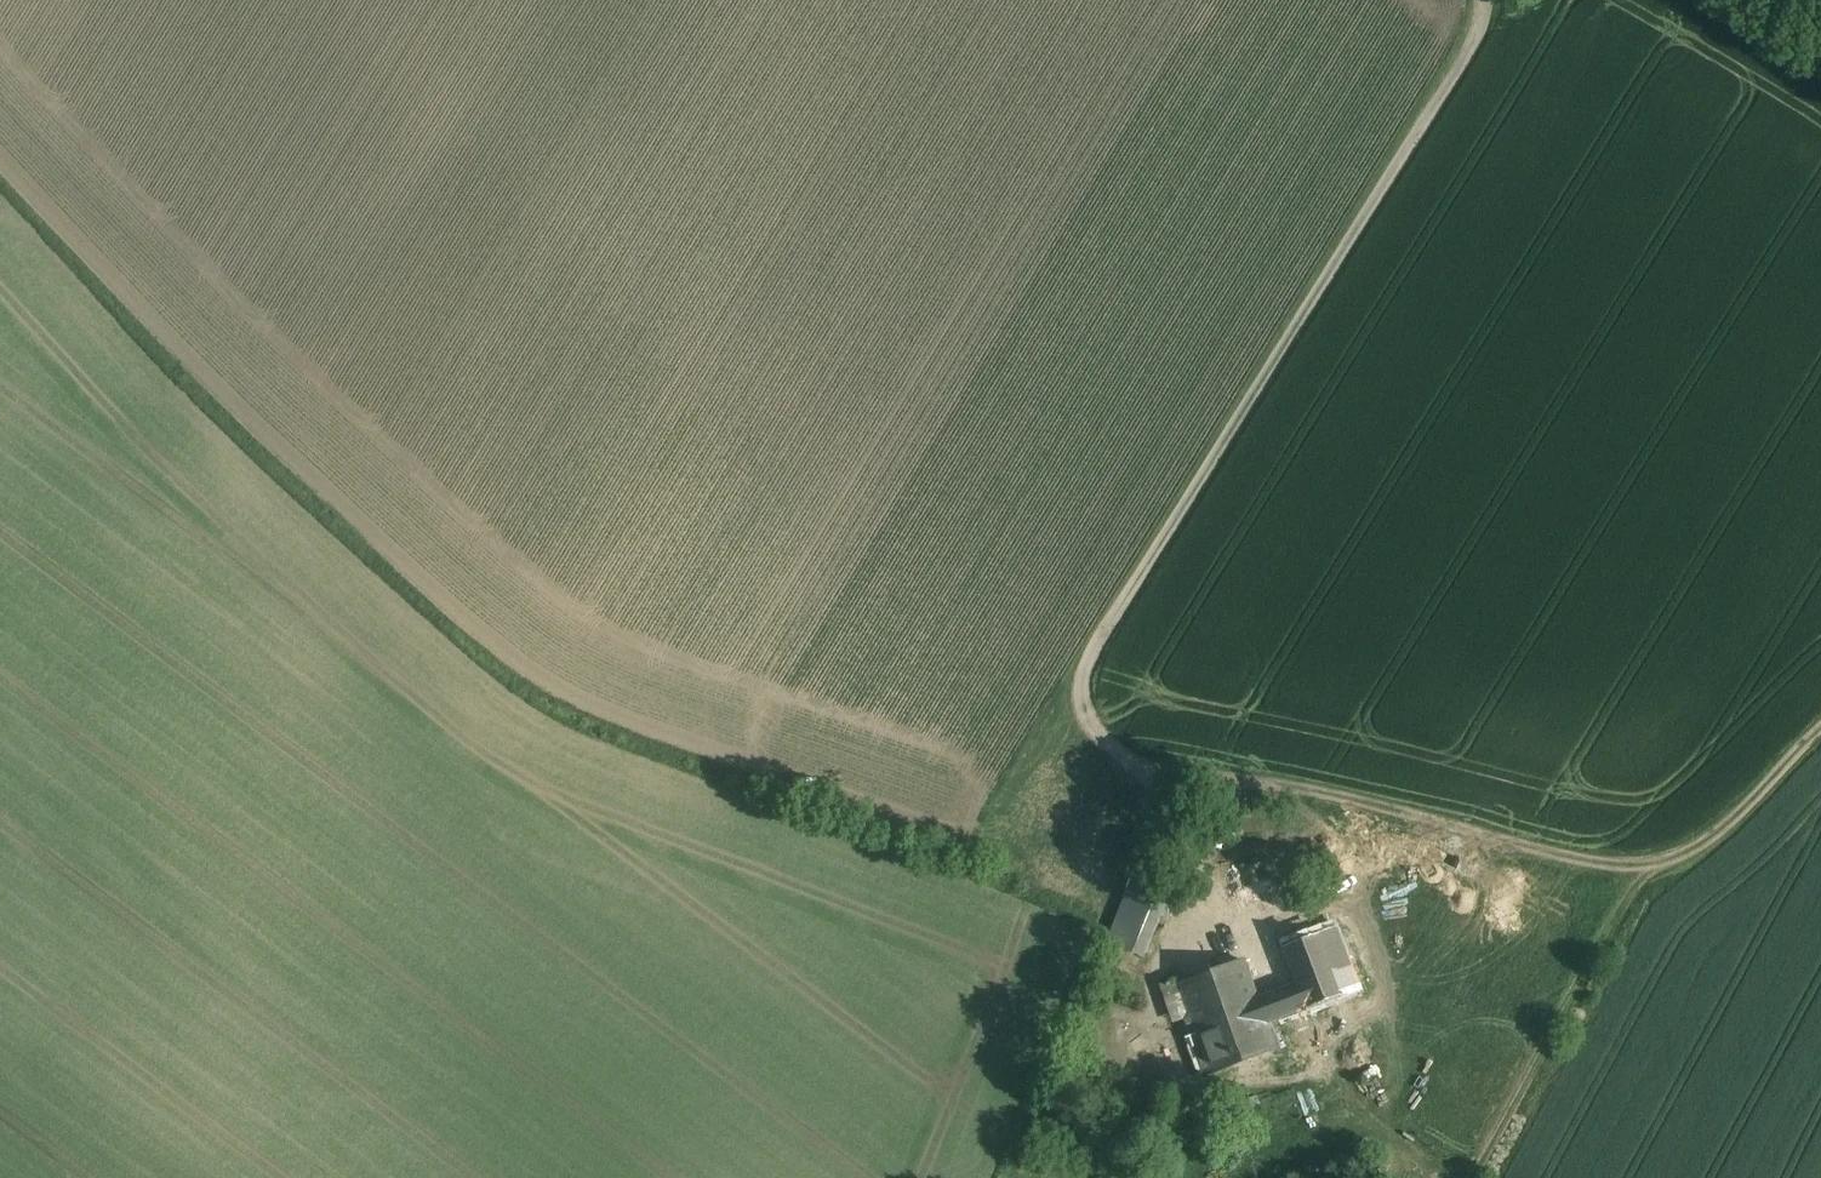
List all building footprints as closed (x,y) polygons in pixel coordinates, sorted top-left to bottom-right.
[(1176,869),(1139,854),(1108,935),(1145,950),(1176,869)] [(1338,931),(1284,945),(1291,969),(1251,980),(1247,981),(1257,1020),(1355,994),(1338,931)] [(1245,956),(1182,973),(1182,972),(1161,978),(1171,1017),(1189,1012),(1182,987),(1244,971),(1247,981),(1251,980),(1245,956)] [(1244,971),(1182,987),(1189,1012),(1192,1023),(1198,1043),(1191,1045),(1199,1072),(1205,1070),(1206,1072),(1267,1056),(1266,1054),(1272,1052),(1265,1025),(1259,1026),(1257,1020),(1247,981),(1244,971)]
